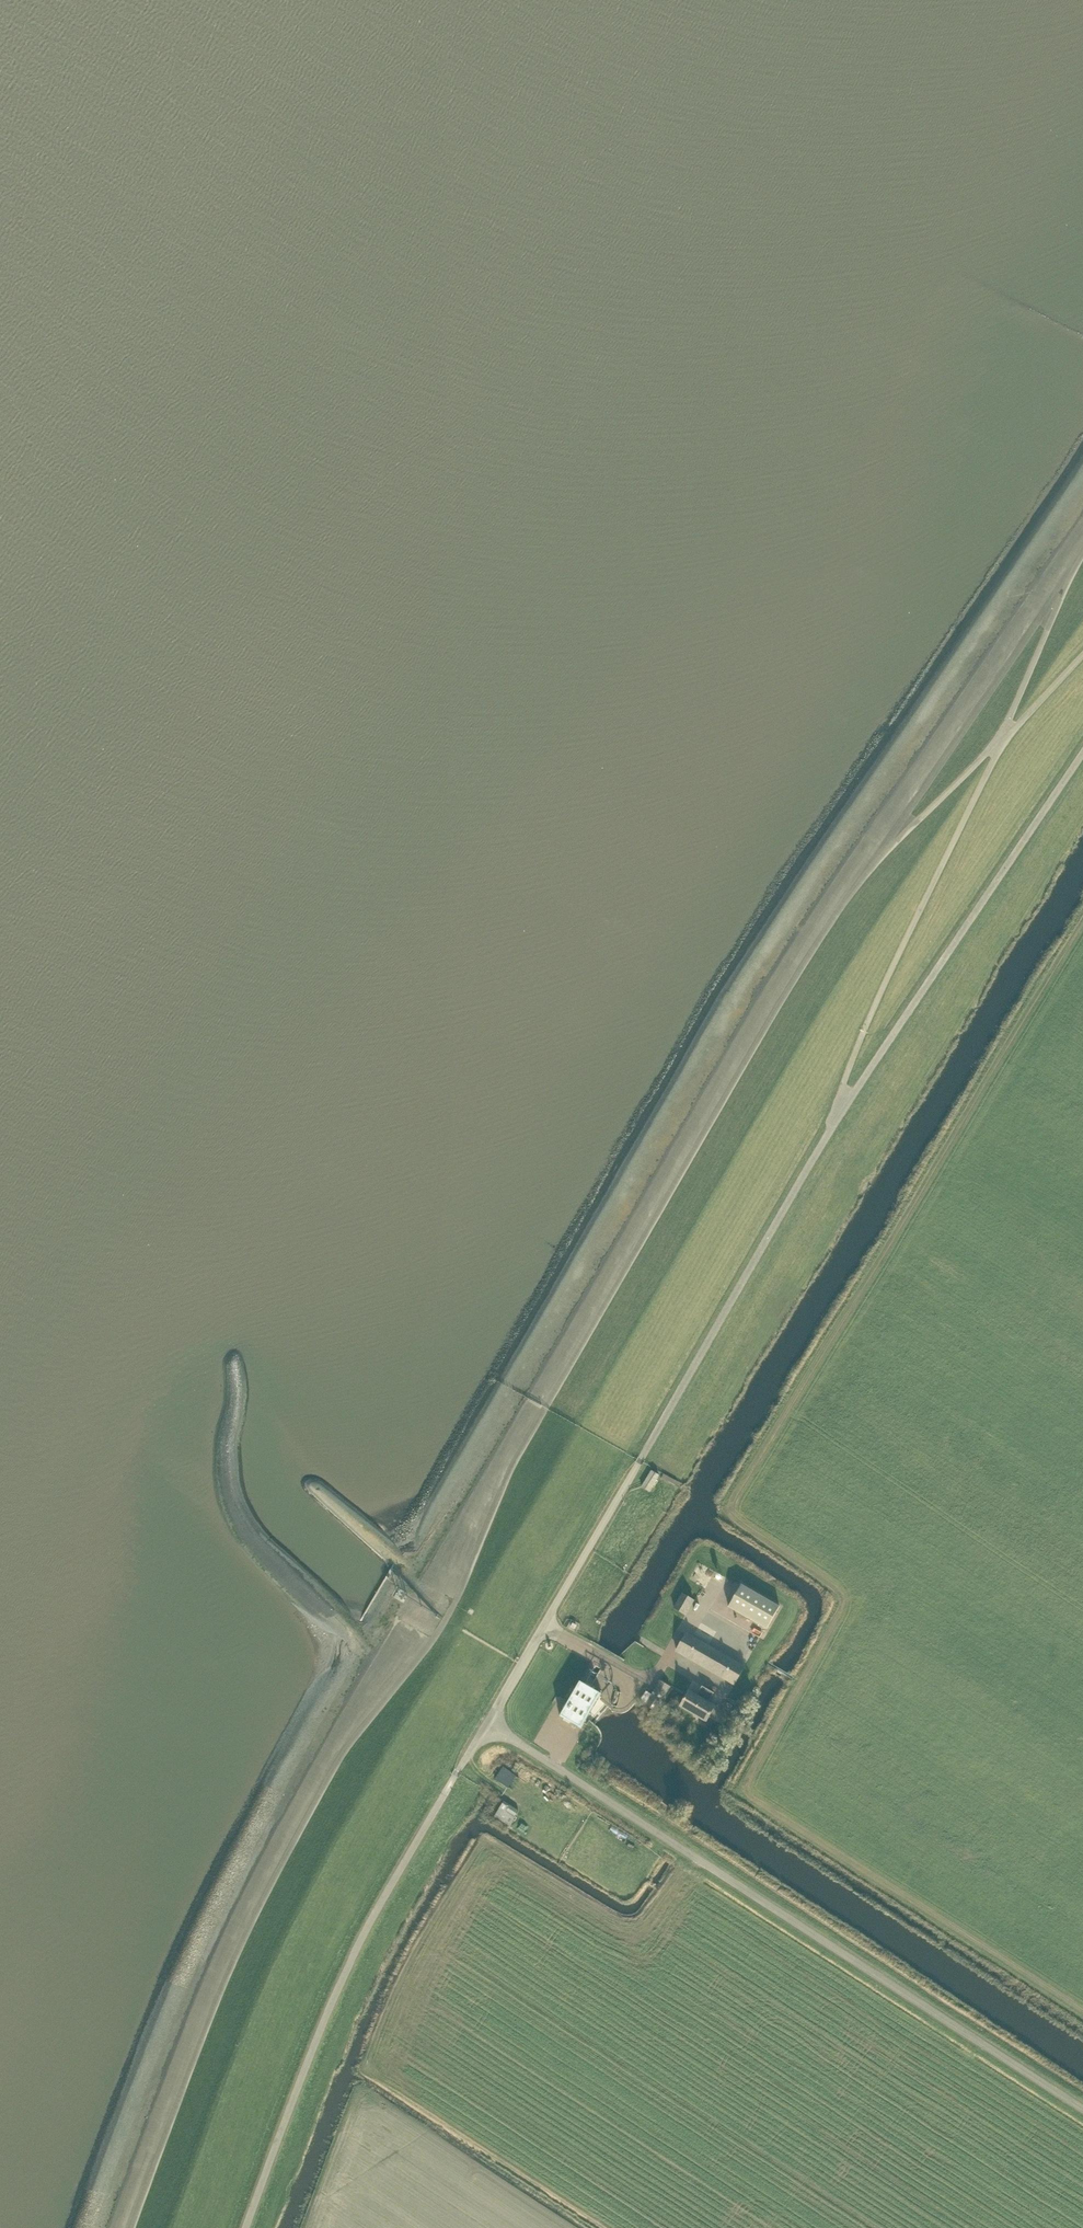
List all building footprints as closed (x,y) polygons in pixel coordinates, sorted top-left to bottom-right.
[(651,1472),(641,1487),(649,1492),(659,1477),(651,1472)] [(779,1607),(742,1585),(728,1608),(766,1630),(779,1607)] [(674,1609),(685,1615),(693,1601),(682,1595),(674,1609)] [(686,1634),(676,1652),(734,1685),(744,1668),(686,1634)] [(654,1712),(659,1704),(669,1687),(659,1681),(651,1695),(646,1704),(645,1706),(654,1712)] [(580,1682),(559,1717),(581,1729),(601,1695),(601,1694),(580,1682)] [(680,1707),(706,1722),(715,1708),(707,1704),(713,1694),(702,1687),(701,1688),(702,1688),(696,1697),(689,1693),(680,1707)] [(646,1704),(651,1695),(646,1692),(641,1701),(646,1704)] [(729,1716),(715,1708),(710,1716),(724,1724),(729,1716)] [(670,1727),(675,1718),(669,1714),(663,1723),(670,1727)] [(496,1780),(508,1788),(516,1775),(505,1767),(496,1780)] [(515,1818),(519,1811),(510,1805),(506,1812),(515,1818)]
